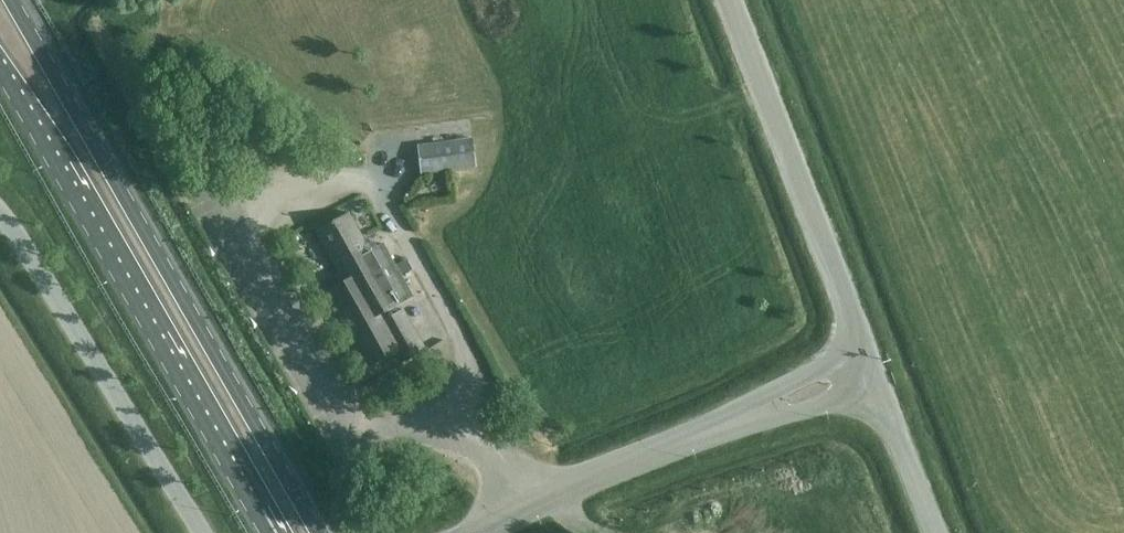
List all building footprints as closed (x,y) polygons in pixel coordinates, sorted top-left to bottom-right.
[(418,144),(421,174),(477,168),(473,138),(418,144)] [(373,241),(368,243),(349,211),(315,230),(343,281),(320,293),(339,325),(343,323),(369,366),(398,350),(405,361),(426,349),(403,308),(397,312),(395,307),(412,297),(382,242),(376,246),(373,241)] [(412,270),(406,259),(396,265),(402,275),(412,270)]
